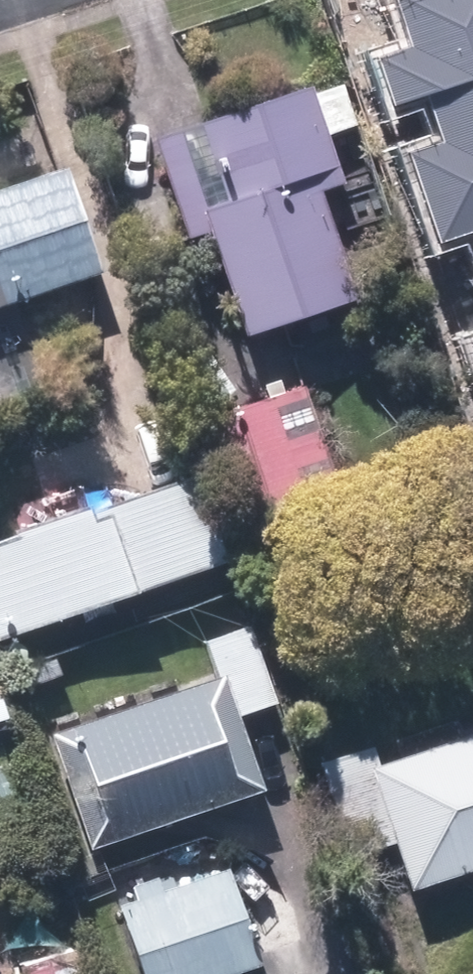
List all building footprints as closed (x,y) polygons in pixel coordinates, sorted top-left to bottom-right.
[(417,47),(382,60),(397,103),(428,92),(472,77),(472,0),(401,0),(417,47)] [(428,92),(444,141),(409,153),(425,199),(472,183),(472,77),(428,92)] [(251,336),(359,299),(317,175),(338,168),(309,82),(158,132),(192,232),(214,225),(251,336)] [(0,187),(0,304),(101,270),(65,165),(0,187)] [(425,199),(441,245),(472,235),(472,183),(425,199)] [(336,476),(308,384),(198,417),(228,517),(268,505),(326,717),(372,704),(312,483),(336,476)] [(0,541),(0,630),(2,635),(228,557),(199,473),(0,541)] [(244,710),(280,697),(252,618),(210,633),(224,674),(53,735),(92,844),(270,781),(244,710)] [(373,763),(414,887),(472,867),(472,730),(373,763)] [(124,898),(153,973),(218,973),(265,956),(229,859),(124,898)] [(26,973),(77,973),(55,900),(1,916),(16,967),(23,964),(26,973)]
